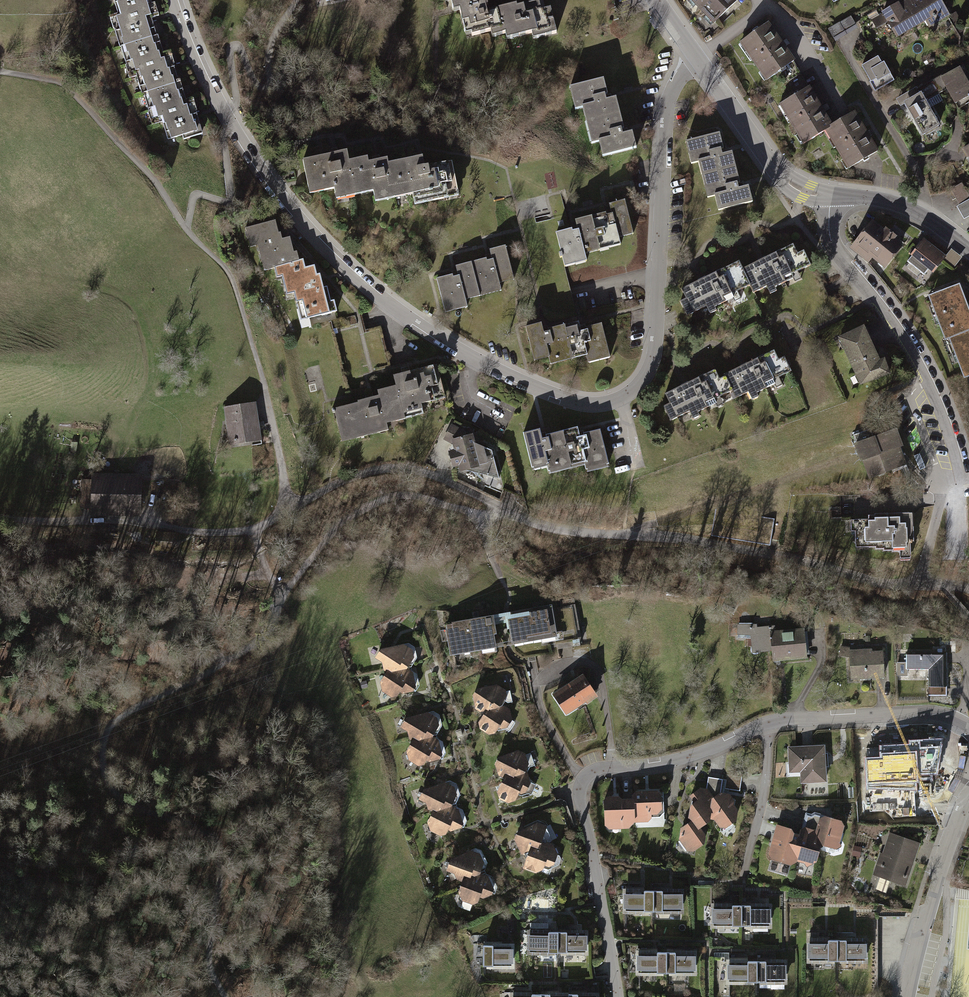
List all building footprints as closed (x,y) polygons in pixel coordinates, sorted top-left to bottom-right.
[(121,46),(158,34),(153,17),(160,15),(156,1),(153,2),(152,0),(115,0),(120,15),(112,18),(121,46)] [(457,7),(461,6),(468,31),(474,29),(474,32),(493,27),(495,33),(508,29),(510,36),(535,29),(536,35),(558,29),(551,5),(537,10),(534,0),(533,0),(527,2),(520,4),(519,1),(490,9),(488,1),(491,0),(455,0),(457,7)] [(709,24),(735,0),(687,0),(709,24)] [(907,0),(904,0),(900,2),(899,0),(882,10),(897,37),(921,23),(907,0)] [(921,23),(926,20),(930,26),(951,14),(943,0),(907,0),(921,23)] [(852,17),(829,29),(835,42),(858,30),(852,17)] [(768,22),(739,43),(764,79),(794,58),(768,22)] [(138,75),(143,93),(180,80),(172,54),(164,56),(158,34),(121,46),(130,77),(138,75)] [(863,67),(875,93),(893,84),(881,59),(863,67)] [(929,83),(936,95),(948,88),(957,104),(968,97),(968,73),(964,63),(929,83)] [(585,105),(589,120),(620,112),(616,97),(612,98),(606,77),(572,86),(578,107),(585,105)] [(182,80),(180,80),(143,93),(153,125),(163,121),(168,139),(183,134),(185,139),(205,133),(194,96),(188,98),(182,80)] [(926,101),(936,95),(929,83),(901,98),(921,135),(939,125),(926,101)] [(802,143),(824,129),(832,124),(807,85),(777,104),(802,143)] [(849,168),(879,149),(854,110),(832,124),(824,129),(849,168)] [(620,112),(589,120),(595,142),(602,140),(606,155),(636,147),(631,128),(625,129),(620,112)] [(699,159),(703,175),(735,167),(731,150),(725,152),(719,131),(685,140),(691,161),(699,159)] [(360,194),(354,160),(352,150),(306,159),(313,193),(338,188),(340,198),(360,194)] [(424,155),(408,158),(414,193),(416,203),(460,195),(453,160),(426,166),(424,155)] [(373,156),(354,160),(360,194),(378,191),(380,200),(414,193),(408,158),(394,161),(393,157),(374,161),(373,156)] [(735,167),(703,175),(708,196),(715,194),(718,207),(752,199),(748,183),(740,185),(735,167)] [(947,188),(955,203),(968,195),(968,187),(964,190),(959,182),(947,188)] [(955,203),(952,205),(960,218),(968,213),(968,195),(955,203)] [(615,213),(597,217),(605,250),(624,245),(622,236),(636,233),(629,202),(613,205),(615,213)] [(587,253),(605,250),(597,217),(578,222),(579,227),(559,232),(567,266),(589,261),(587,253)] [(266,271),(276,269),(301,261),(299,252),(296,253),(292,237),(284,239),(282,233),(280,233),(277,221),(247,228),(251,247),(260,245),(266,271)] [(903,245),(873,221),(851,247),(870,262),(873,258),(885,268),(903,245)] [(947,257),(925,239),(907,261),(925,275),(929,270),(934,274),(947,257)] [(793,243),(742,268),(750,285),(754,293),(766,287),(770,295),(776,292),(774,288),(784,283),(787,288),(802,280),(798,272),(811,265),(804,249),(797,253),(793,243)] [(445,313),(467,307),(465,299),(502,290),(500,281),(515,278),(507,247),(491,250),(493,258),(488,259),(456,267),(458,274),(453,275),(437,279),(445,313)] [(301,261),(276,269),(278,278),(284,276),(288,294),(296,292),(302,319),(338,311),(336,301),(332,302),(329,287),(325,288),(322,275),(319,276),(316,267),(307,269),(305,260),(301,261)] [(681,301),(687,314),(706,306),(710,314),(716,311),(714,307),(732,298),(734,302),(740,299),(737,292),(750,285),(742,268),(738,261),(682,288),(687,298),(681,301)] [(929,296),(944,336),(949,335),(968,327),(968,307),(961,285),(929,296)] [(588,356),(589,363),(612,358),(603,323),(586,327),(583,328),(581,323),(548,331),(545,332),(543,324),(527,328),(535,361),(550,358),(551,364),(588,356)] [(838,338),(862,386),(892,375),(886,359),(882,360),(865,325),(838,338)] [(968,378),(968,327),(949,335),(965,379),(968,378)] [(776,353),(725,377),(733,392),(736,399),(749,393),(753,401),(759,397),(757,393),(767,389),(770,394),(785,386),(781,378),(792,373),(786,359),(780,362),(776,353)] [(393,375),(396,387),(404,420),(424,415),(421,404),(445,399),(437,365),(393,375)] [(664,407),(670,420),(689,411),(693,420),(699,417),(697,412),(715,404),(717,408),(723,404),(720,397),(733,392),(725,377),(720,379),(716,370),(665,394),(670,404),(664,407)] [(404,420),(396,387),(379,391),(380,396),(359,401),(360,403),(333,409),(334,413),(336,413),(343,442),(389,431),(388,424),(404,420)] [(258,403),(224,408),(230,446),(263,441),(258,403)] [(463,473),(482,468),(473,435),(466,437),(465,431),(451,425),(443,440),(453,445),(454,451),(448,453),(452,468),(461,466),(463,473)] [(525,435),(534,470),(549,466),(551,473),(586,464),(588,472),(611,466),(602,431),(585,435),(586,437),(584,438),(582,438),(580,428),(548,436),(549,439),(546,440),(544,440),(542,430),(525,435)] [(865,458),(871,475),(893,468),(890,460),(896,458),(902,456),(898,446),(900,445),(895,431),(871,439),(869,440),(865,430),(853,435),(856,444),(855,444),(860,461),(862,460),(865,458)] [(91,516),(141,518),(142,476),(92,474),(92,478),(82,478),(80,509),(91,510),(91,516)] [(856,529),(856,545),(877,544),(877,546),(884,546),(884,547),(892,547),(892,549),(901,548),(901,556),(911,556),(910,538),(914,538),(913,511),(869,513),(869,517),(849,517),(850,530),(856,529)] [(551,607),(453,623),(453,625),(447,626),(447,629),(446,631),(450,657),(497,649),(494,636),(497,636),(494,621),(509,618),(513,644),(556,637),(551,607)] [(737,625),(737,635),(750,636),(753,653),(772,652),(773,663),(808,660),(805,629),(775,631),(774,626),(757,628),(757,625),(737,625)] [(381,651),(375,660),(382,663),(384,672),(387,673),(380,684),(382,693),(392,699),(398,698),(401,694),(402,695),(413,694),(416,689),(412,673),(409,670),(414,659),(412,651),(404,645),(381,651)] [(850,658),(851,680),(885,679),(884,652),(872,652),(872,649),(851,650),(852,648),(841,646),(839,657),(850,658)] [(897,663),(897,677),(908,677),(908,670),(929,670),(929,696),(947,696),(948,653),(907,652),(906,663),(897,663)] [(586,671),(555,692),(569,712),(589,699),(590,701),(601,694),(586,671)] [(484,715),(480,724),(481,731),(490,736),(496,734),(499,728),(502,730),(508,728),(512,721),(511,712),(500,706),(507,696),(506,692),(498,686),(477,690),(473,696),(477,711),(484,715)] [(407,720),(402,729),(408,732),(410,740),(413,742),(406,753),(409,761),(418,767),(424,767),(427,763),(429,764),(440,763),(442,758),(439,742),(435,738),(440,728),(438,719),(430,714),(407,720)] [(868,760),(868,783),(917,781),(917,777),(931,777),(930,772),(936,772),(940,741),(911,742),(911,747),(882,748),(883,760),(868,760)] [(825,744),(788,746),(789,772),(800,772),(801,782),(827,781),(825,744)] [(504,779),(497,794),(501,802),(509,806),(516,804),(520,795),(522,796),(526,794),(531,783),(528,775),(525,773),(528,766),(525,756),(519,752),(498,759),(494,766),(499,778),(504,779)] [(726,772),(724,789),(740,791),(742,774),(726,772)] [(681,826),(679,839),(687,851),(693,851),(704,843),(705,834),(699,826),(710,818),(714,818),(719,826),(725,826),(735,819),(738,809),(734,803),(734,799),(729,792),(721,791),(722,778),(708,776),(707,788),(700,787),(689,794),(693,800),(689,802),(688,817),(690,819),(681,826)] [(425,788),(421,797),(429,800),(431,807),(434,809),(430,820),(434,830),(443,834),(448,832),(450,827),(454,829),(462,825),(464,819),(461,808),(453,804),(458,792),(456,784),(448,780),(425,788)] [(603,798),(604,825),(609,828),(628,827),(633,822),(648,821),(652,816),(660,816),(664,812),(663,793),(657,788),(635,790),(631,793),(631,796),(621,797),(618,794),(606,795),(603,798)] [(776,822),(768,853),(771,858),(792,864),(797,860),(804,862),(806,865),(808,866),(817,860),(820,845),(824,843),(836,847),(841,845),(842,844),(840,841),(845,824),(842,819),(824,814),(820,817),(816,829),(805,825),(800,828),(799,832),(795,831),(792,826),(776,822)] [(528,853),(525,866),(538,870),(545,866),(545,861),(550,863),(556,860),(559,852),(555,841),(543,838),(549,825),(539,822),(518,829),(516,836),(524,852),(528,853)] [(881,866),(884,867),(881,874),(880,874),(875,889),(886,893),(891,877),(904,882),(916,844),(891,836),(881,866)] [(454,857),(450,869),(457,871),(460,878),(463,879),(461,889),(465,899),(477,902),(480,900),(481,895),(486,896),(494,891),(495,884),(491,874),(482,871),(486,859),(483,851),(474,848),(454,857)] [(688,888),(627,888),(627,908),(688,907),(688,888)] [(741,925),(741,905),(713,905),(713,925),(741,925)] [(769,905),(741,905),(741,925),(769,925),(769,905)] [(533,948),(560,948),(560,926),(532,927),(533,948)] [(592,926),(560,926),(560,948),(593,948),(592,926)] [(809,960),(837,960),(837,940),(819,940),(819,932),(809,932),(809,960)] [(865,940),(837,940),(837,960),(865,960),(865,940)] [(518,942),(487,942),(487,964),(518,964),(518,942)] [(700,947),(665,948),(665,969),(700,969),(700,947)] [(642,969),(665,969),(665,948),(642,948),(642,969)] [(757,981),(757,961),(729,961),(729,981),(757,981)] [(784,961),(757,961),(757,981),(784,981),(784,961)]
